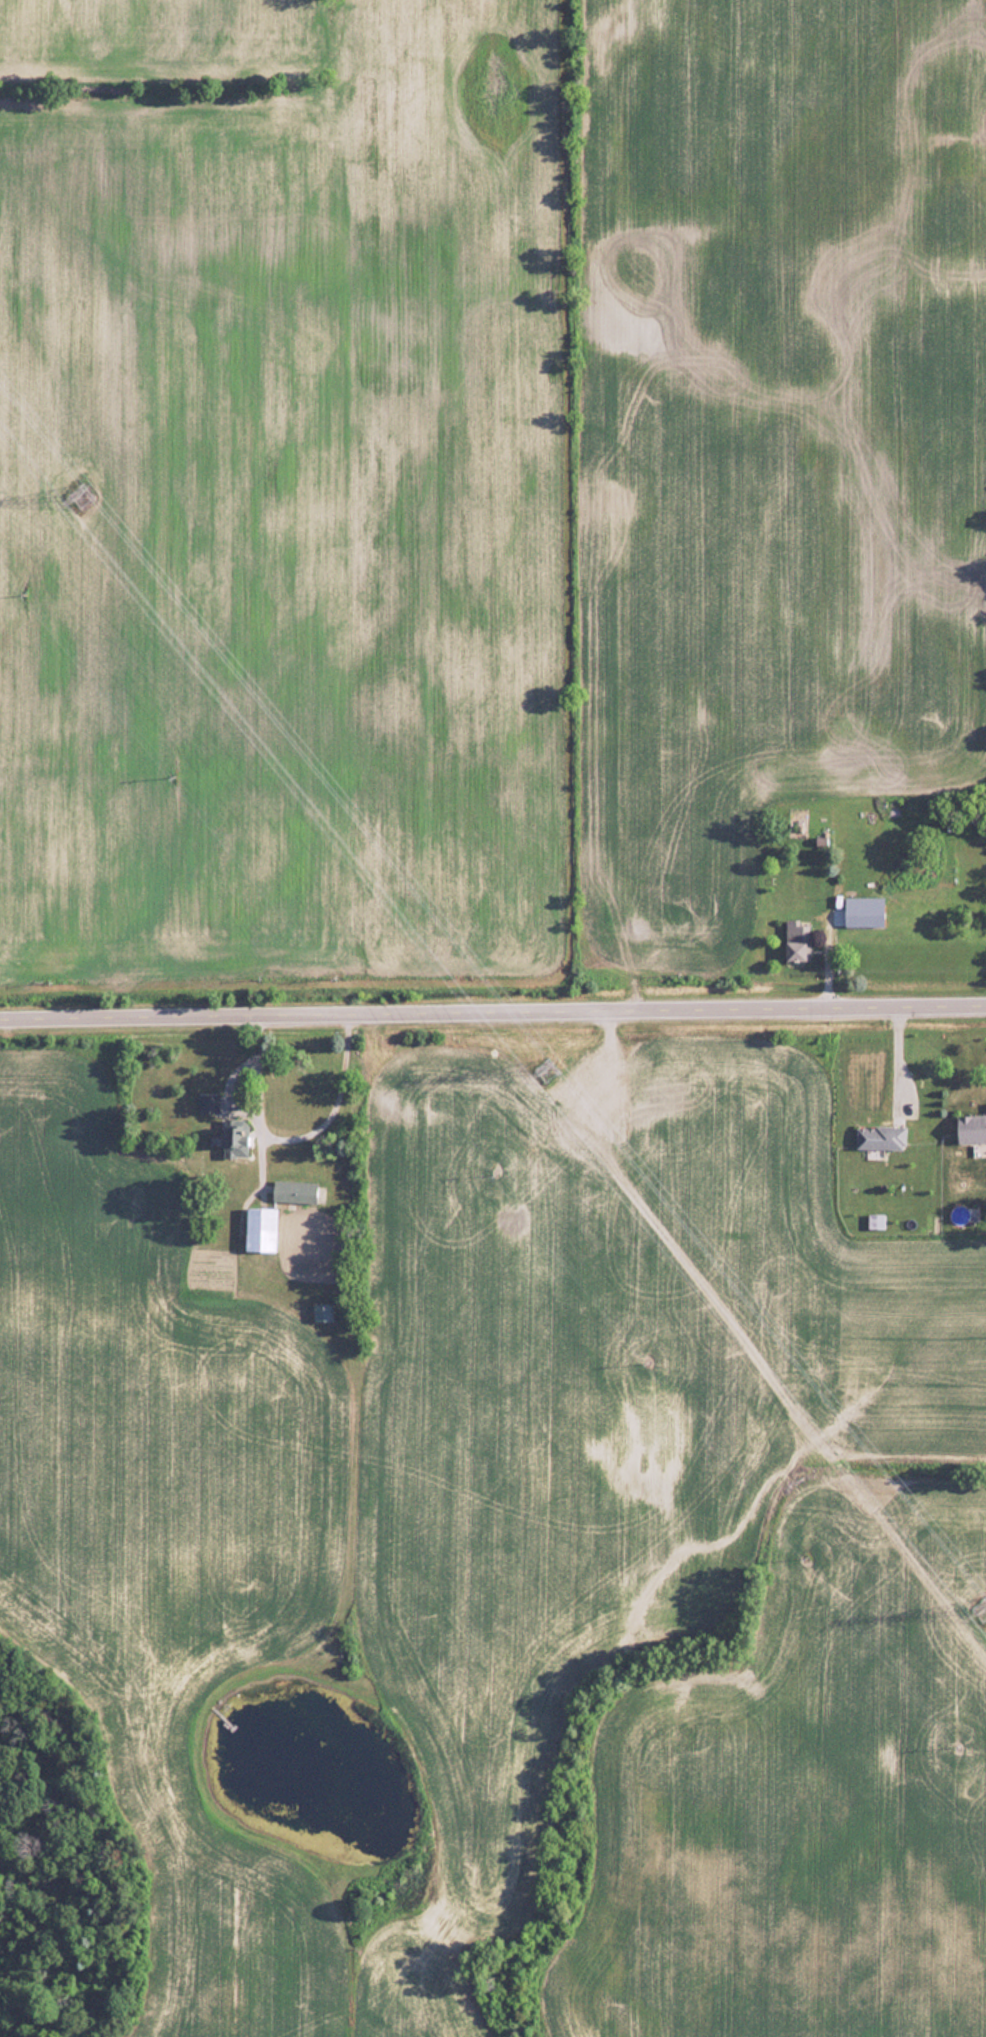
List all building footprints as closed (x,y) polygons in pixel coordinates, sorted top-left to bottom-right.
[(786,941),(786,961),(809,961),(809,925),(796,925),(796,941),(786,941)] [(219,1114),(219,1095),(199,1095),(199,1114),(219,1114)] [(958,1143),(985,1143),(985,1115),(957,1116),(958,1143)] [(248,1159),(248,1123),(225,1123),(225,1159),(248,1159)] [(905,1127),(857,1127),(857,1149),(905,1149),(905,1127)] [(317,1202),(317,1182),(273,1182),(273,1202),(317,1202)] [(276,1252),(276,1208),(246,1208),(246,1252),(276,1252)] [(314,1303),(314,1322),(332,1322),(332,1303),(314,1303)]
